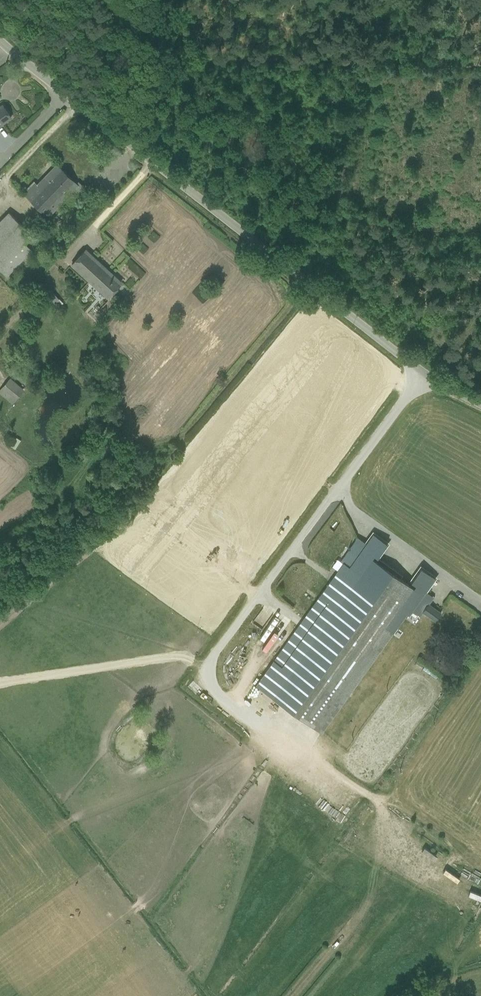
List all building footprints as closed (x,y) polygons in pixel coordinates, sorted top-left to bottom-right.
[(11,118),(2,104),(0,106),(0,126),(11,118)] [(48,217),(78,185),(56,164),(37,184),(34,181),(22,193),(48,217)] [(6,180),(0,185),(8,194),(13,189),(6,180)] [(0,227),(0,274),(9,282),(34,255),(24,246),(31,239),(9,218),(0,227)] [(107,299),(122,282),(86,248),(71,265),(107,299)] [(0,380),(0,397),(5,403),(18,389),(4,376),(0,380)] [(218,402),(224,406),(229,400),(223,395),(218,402)] [(5,433),(0,442),(10,448),(15,439),(5,433)] [(374,559),(387,541),(373,532),(366,542),(358,537),(343,559),(346,561),(257,687),(323,733),(394,632),(387,627),(414,587),(374,559)] [(422,610),(435,619),(440,611),(428,603),(433,597),(425,592),(435,577),(422,568),(413,580),(417,583),(414,587),(387,627),(394,632),(409,610),(419,616),(422,610)] [(217,617),(223,611),(217,606),(211,612),(217,617)] [(278,616),(257,647),(262,651),(283,619),(278,616)] [(275,646),(281,634),(276,632),(270,643),(275,646)] [(289,757),(285,761),(295,772),(299,768),(289,757)] [(392,783),(409,766),(403,761),(387,778),(392,783)] [(477,959),(480,950),(480,941),(472,957),(477,959)]
